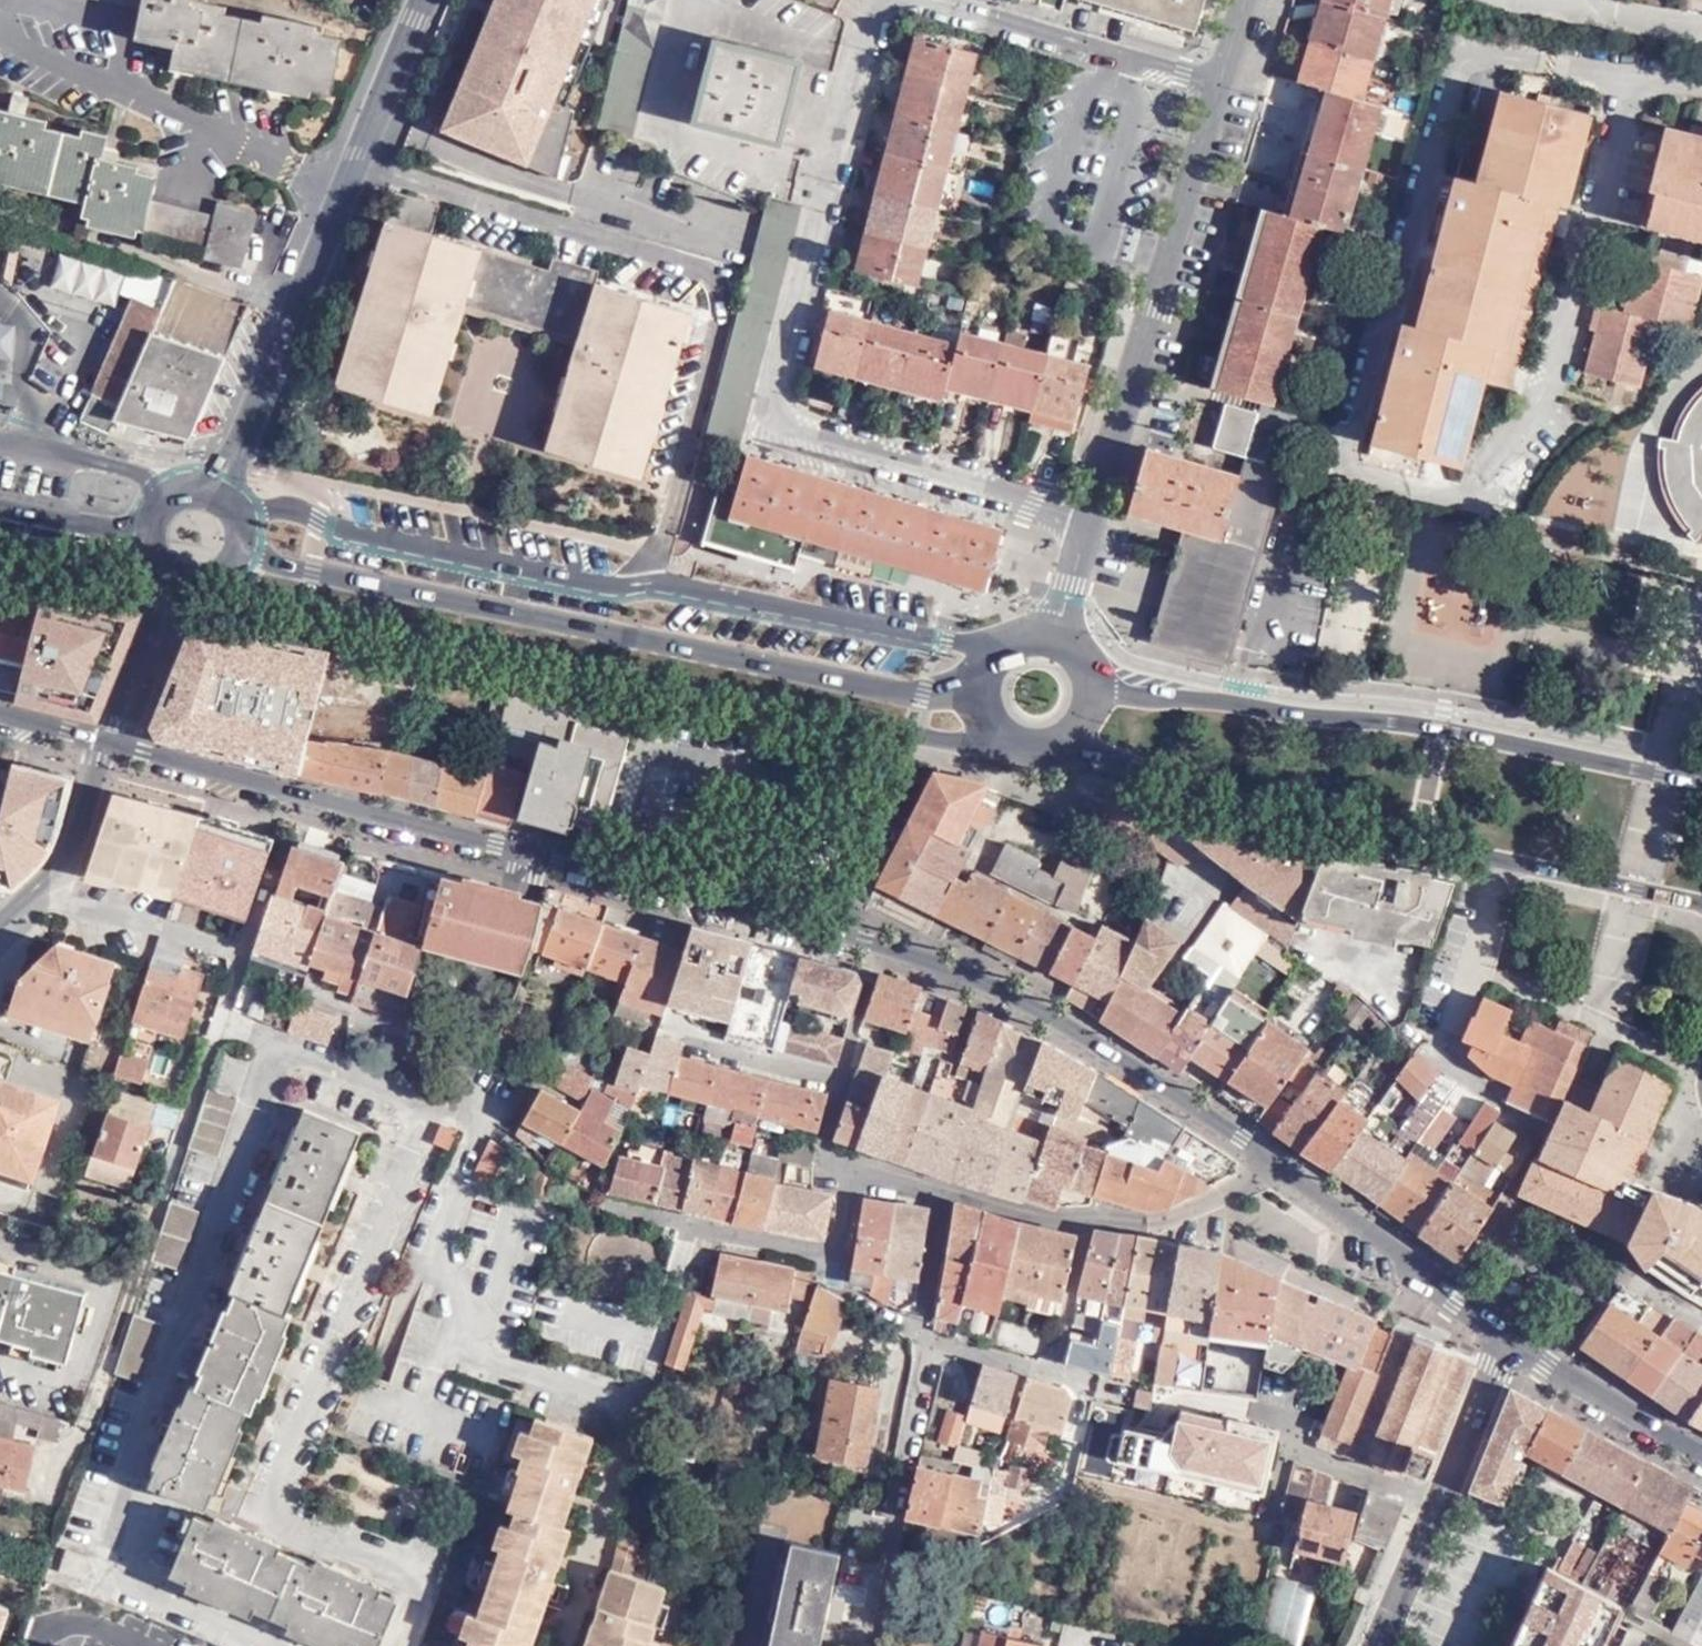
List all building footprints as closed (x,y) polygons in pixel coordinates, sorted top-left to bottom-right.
[(341,37),(191,0),(94,0),(139,12),(135,27),(177,38),(173,55),(329,93),(341,37)] [(559,181),(575,113),(556,104),(599,0),(495,0),(440,133),(559,181)] [(591,136),(628,144),(661,0),(624,0),(591,136)] [(1194,25),(1202,0),(1108,0),(1194,25)] [(1312,41),(1373,58),(1385,19),(1326,0),(1324,0),(1312,41)] [(1385,19),(1387,11),(1398,15),(1403,0),(1326,0),(1385,19)] [(1312,41),(1300,83),(1326,89),(1361,99),(1373,58),(1312,41)] [(857,274),(917,289),(976,58),(915,42),(857,274)] [(772,145),(791,61),(714,45),(696,127),(772,145)] [(1361,99),(1326,89),(1313,131),(1371,148),(1383,106),(1361,99)] [(1453,177),(1420,297),(1413,326),(1399,323),(1381,389),(1366,444),(1457,468),(1481,381),(1490,348),(1503,350),(1543,201),(1561,206),(1564,206),(1590,115),(1499,90),(1474,183),(1453,177)] [(251,214),(245,207),(212,199),(209,212),(145,195),(150,174),(111,164),(112,156),(96,152),(98,141),(16,121),(19,104),(4,101),(0,117),(0,175),(84,196),(79,218),(198,249),(196,256),(228,265),(233,248),(239,249),(241,241),(251,214)] [(1691,124),(1688,133),(1688,139),(1701,143),(1701,127),(1691,124)] [(1688,139),(1688,133),(1663,126),(1646,191),(1652,193),(1643,228),(1701,243),(1701,143),(1688,139)] [(1313,131),(1301,171),(1360,188),(1371,148),(1313,131)] [(1325,224),(1348,230),(1360,188),(1301,171),(1289,213),(1325,224)] [(389,208),(343,357),(430,385),(439,355),(446,330),(456,332),(464,306),(576,341),(567,368),(576,370),(567,396),(559,423),(550,420),(542,449),(629,476),(637,449),(647,452),(650,443),(641,440),(647,421),(656,394),(664,368),(672,343),(681,345),(691,315),(594,286),(579,280),(576,289),(561,284),(564,276),(548,271),(431,234),(440,205),(391,190),(385,207),(389,208)] [(1510,390),(1561,206),(1543,201),(1503,350),(1490,348),(1481,381),(1510,390)] [(1249,250),(1257,252),(1270,207),(1262,205),(1249,250)] [(1257,252),(1312,270),(1325,224),(1289,213),(1270,207),(1257,252)] [(1236,295),(1244,298),(1257,252),(1249,250),(1236,295)] [(1244,298),(1299,314),(1312,270),(1257,252),(1244,298)] [(1599,304),(1591,330),(1581,371),(1637,386),(1654,321),(1688,330),(1701,275),(1634,257),(1620,310),(1599,304)] [(551,258),(548,271),(564,276),(561,284),(576,289),(579,280),(594,286),(598,272),(551,258)] [(171,289),(173,281),(136,270),(133,278),(171,289)] [(171,289),(133,278),(124,298),(132,301),(162,312),(171,289)] [(236,337),(250,303),(173,281),(171,289),(178,291),(169,314),(236,337)] [(193,438),(236,337),(169,314),(178,291),(171,289),(162,312),(132,301),(92,396),(120,409),(114,423),(193,438)] [(1413,326),(1420,297),(1407,294),(1399,323),(1413,326)] [(1223,339),(1230,341),(1244,298),(1236,295),(1223,339)] [(1230,341),(1287,358),(1299,314),(1244,298),(1230,341)] [(1591,330),(1599,304),(1591,302),(1585,328),(1591,330)] [(949,394),(1032,419),(1049,363),(965,338),(959,351),(832,315),(815,371),(944,409),(949,394)] [(439,355),(448,359),(456,332),(446,330),(439,355)] [(1049,363),(1032,419),(1030,428),(1072,442),(1092,374),(1074,369),(1080,340),(1057,333),(1049,363)] [(1209,384),(1217,386),(1230,341),(1223,339),(1209,384)] [(1217,386),(1261,399),(1273,402),(1287,358),(1230,341),(1217,386)] [(673,372),(681,345),(672,343),(664,368),(673,372)] [(430,385),(439,387),(448,359),(439,355),(430,385)] [(430,385),(343,357),(334,384),(431,414),(439,387),(430,385)] [(576,370),(567,368),(559,394),(567,396),(576,370)] [(664,397),(673,372),(664,368),(656,394),(664,397)] [(1700,390),(1691,399),(1681,417),(1675,430),(1671,442),(1654,438),(1652,447),(1656,450),(1658,482),(1664,502),(1672,518),(1681,531),(1679,535),(1687,542),(1701,524),(1701,389),(1700,390)] [(567,396),(559,394),(550,420),(559,423),(567,396)] [(656,424),(664,397),(656,394),(647,421),(656,424)] [(110,433),(114,423),(120,409),(92,396),(81,421),(110,433)] [(1261,399),(1257,412),(1297,423),(1301,410),(1273,402),(1261,399)] [(1226,403),(1213,446),(1245,455),(1285,467),(1297,423),(1257,412),(1226,403)] [(641,440),(650,443),(656,424),(647,421),(641,440)] [(637,449),(629,476),(639,478),(647,452),(637,449)] [(1285,467),(1245,455),(1239,477),(1148,453),(1130,518),(1185,533),(1152,646),(1229,668),(1285,467)] [(745,461),(738,459),(737,462),(702,454),(694,486),(717,491),(718,486),(739,490),(745,461)] [(899,506),(745,461),(739,490),(718,486),(717,491),(704,547),(797,573),(805,547),(981,599),(1002,536),(899,506)] [(136,614),(44,594),(36,620),(26,662),(17,693),(105,716),(136,614)] [(36,620),(32,619),(0,606),(0,657),(22,661),(26,662),(36,620)] [(321,648),(264,638),(196,625),(179,665),(172,685),(152,741),(299,773),(308,737),(310,730),(320,702),(321,697),(335,650),(321,648)] [(343,652),(335,650),(321,697),(330,699),(343,652)] [(22,661),(0,657),(0,676),(16,679),(22,661)] [(603,822),(634,735),(590,723),(588,705),(510,687),(500,725),(492,750),(508,754),(535,762),(520,811),(571,825),(575,815),(603,822)] [(405,726),(406,716),(395,715),(394,724),(405,726)] [(475,744),(479,722),(452,720),(448,736),(475,744)] [(492,750),(500,725),(479,722),(475,744),(468,773),(399,753),(392,752),(382,790),(476,816),(487,778),(485,777),(489,763),(492,750)] [(308,737),(299,773),(381,794),(382,790),(392,752),(308,737)] [(508,754),(492,750),(489,763),(505,768),(508,754)] [(505,768),(489,763),(485,777),(487,778),(476,816),(510,824),(524,774),(505,768)] [(0,821),(0,892),(13,880),(43,843),(63,810),(72,781),(16,766),(4,819),(1,818),(0,821)] [(986,789),(987,785),(934,774),(878,883),(939,915),(958,879),(967,861),(973,850),(969,847),(978,828),(969,823),(980,801),(985,791),(986,789)] [(199,817),(116,795),(89,877),(173,896),(199,817)] [(1304,903),(1323,849),(1293,841),(1195,818),(1124,804),(1088,796),(1080,818),(1110,831),(1119,835),(1140,844),(1179,868),(1216,860),(1248,883),(1230,907),(1288,948),(1294,935),(1304,903)] [(993,808),(980,801),(969,823),(978,828),(983,830),(993,808)] [(1119,835),(1110,831),(1108,833),(1105,839),(1115,843),(1119,835)] [(1073,834),(1062,859),(1092,875),(1103,847),(1073,834)] [(261,879),(265,865),(199,843),(194,856),(261,879)] [(1017,883),(1048,898),(1078,913),(1092,875),(1062,859),(1054,875),(1038,866),(1040,861),(1006,844),(993,870),(1017,883)] [(1144,858),(1149,850),(1140,844),(1136,852),(1144,858)] [(319,929),(342,861),(291,845),(276,896),(307,906),(305,911),(302,923),(319,929)] [(1434,934),(1454,876),(1402,866),(1340,853),(1323,849),(1304,903),(1323,908),(1349,915),(1346,929),(1394,941),(1397,925),(1434,934)] [(345,862),(342,861),(319,929),(312,953),(361,970),(351,1001),(397,1018),(399,1013),(421,947),(500,967),(523,973),(540,901),(520,896),(349,851),(345,862)] [(179,898),(247,920),(261,879),(194,856),(179,898)] [(958,879),(939,915),(988,939),(1012,893),(973,873),(966,883),(958,879)] [(565,894),(544,889),(542,900),(561,906),(565,894)] [(1012,893),(988,939),(1018,955),(1042,908),(1012,893)] [(307,906),(276,896),(272,895),(270,899),(305,911),(307,906)] [(243,934),(247,920),(179,898),(174,911),(243,934)] [(312,953),(319,929),(302,923),(305,911),(270,899),(254,948),(307,966),(312,953)] [(561,906),(542,900),(533,947),(586,966),(588,960),(603,921),(561,906)] [(1042,908),(1018,955),(1051,971),(1072,929),(1073,925),(1042,908)] [(1177,941),(1145,917),(1135,942),(1102,1015),(1100,1019),(1117,1029),(1156,1054),(1182,1016),(1143,989),(1148,982),(1177,941)] [(588,960),(586,966),(626,980),(643,934),(603,921),(588,960)] [(1072,929),(1051,971),(1073,983),(1096,936),(1073,925),(1072,929)] [(1102,1015),(1135,942),(1101,925),(1096,936),(1073,983),(1066,999),(1102,1015)] [(691,927),(684,948),(699,952),(715,957),(707,987),(703,986),(690,982),(674,978),(668,997),(711,1010),(714,1000),(733,1005),(745,961),(750,943),(691,927)] [(643,934),(626,980),(619,998),(663,1013),(668,997),(674,978),(684,948),(669,943),(643,934)] [(101,1077),(109,1080),(111,1081),(114,1075),(122,1051),(124,1048),(91,1037),(117,961),(59,943),(54,947),(50,962),(42,960),(36,966),(33,966),(22,976),(10,1012),(90,1037),(79,1070),(101,1077)] [(1265,945),(1258,964),(1280,973),(1288,954),(1265,945)] [(699,952),(684,948),(674,978),(690,982),(699,952)] [(1210,962),(1188,949),(1182,958),(1208,974),(1209,973),(1233,989),(1240,977),(1213,958),(1210,962)] [(715,957),(699,952),(690,982),(703,986),(707,987),(715,957)] [(854,971),(797,956),(789,986),(800,988),(797,1004),(850,1017),(860,983),(854,971)] [(182,967),(154,958),(151,969),(179,977),(182,967)] [(764,967),(745,961),(733,1005),(724,1042),(744,1046),(764,967)] [(179,977),(151,969),(134,1019),(185,1036),(204,974),(182,967),(179,977)] [(270,982),(246,973),(236,1004),(260,1012),(270,982)] [(904,1030),(901,1039),(922,1046),(930,1048),(938,1022),(913,1012),(920,991),(921,988),(878,973),(865,1015),(904,1030)] [(1209,973),(1208,974),(1187,1008),(1182,1016),(1156,1054),(1182,1071),(1191,1057),(1188,1054),(1229,995),(1233,989),(1209,973)] [(1187,1008),(1148,982),(1143,989),(1182,1016),(1187,1008)] [(1347,987),(1338,982),(1332,990),(1345,999),(1352,990),(1347,987)] [(800,988),(789,986),(785,1000),(797,1004),(800,988)] [(1356,1027),(1369,1011),(1372,1007),(1361,997),(1357,994),(1341,1016),(1356,1027)] [(1264,1021),(1266,1019),(1229,995),(1188,1054),(1191,1057),(1226,1080),(1264,1021)] [(1518,1193),(1626,1241),(1651,1188),(1626,1176),(1647,1133),(1645,1131),(1670,1078),(1614,1053),(1598,1085),(1593,1095),(1571,1084),(1576,1074),(1594,1034),(1558,1018),(1554,1028),(1531,1017),(1520,1040),(1500,1031),(1510,1008),(1482,996),(1473,1014),(1469,1012),(1460,1035),(1469,1040),(1465,1048),(1489,1070),(1513,1083),(1506,1099),(1554,1123),(1539,1156),(1534,1154),(1518,1193)] [(291,1021),(333,1042),(342,1013),(298,998),(291,1021)] [(724,1042),(733,1005),(714,1000),(705,1036),(724,1042)] [(938,1022),(930,1048),(943,1052),(948,1054),(962,1012),(959,1005),(948,1001),(944,1005),(938,1022)] [(258,1018),(260,1012),(236,1004),(234,1008),(258,1018)] [(1382,1028),(1388,1022),(1372,1007),(1369,1011),(1378,1020),(1376,1022),(1382,1028)] [(958,1063),(967,1066),(982,1072),(985,1062),(999,1020),(981,1012),(975,1010),(958,1063)] [(971,1101),(953,1178),(968,1183),(987,1189),(1008,1136),(1011,1127),(1015,1114),(1041,1040),(999,1020),(985,1062),(982,1072),(978,1082),(971,1101)] [(332,1046),(333,1042),(291,1021),(290,1031),(332,1046)] [(1226,1080),(1216,1094),(1235,1106),(1257,1121),(1276,1095),(1289,1077),(1304,1056),(1308,1049),(1264,1021),(1226,1080)] [(780,1023),(773,1050),(835,1066),(843,1039),(827,1035),(828,1028),(821,1026),(819,1033),(780,1023)] [(1257,1121),(1301,1150),(1339,1100),(1364,1067),(1353,1059),(1364,1044),(1350,1035),(1323,1070),(1304,1056),(1289,1077),(1305,1089),(1292,1106),(1276,1095),(1257,1121)] [(682,1045),(655,1036),(649,1050),(639,1083),(667,1091),(679,1056),(682,1045)] [(898,1048),(918,1056),(922,1046),(901,1039),(898,1048)] [(639,1083),(649,1050),(643,1048),(627,1044),(625,1048),(614,1086),(635,1095),(639,1083)] [(1364,1067),(1375,1052),(1364,1044),(1353,1059),(1364,1067)] [(891,1053),(866,1045),(858,1066),(880,1075),(869,1109),(857,1145),(885,1154),(908,1086),(884,1077),(891,1053)] [(1339,1174),(1378,1202),(1406,1161),(1403,1158),(1415,1140),(1430,1149),(1417,1139),(1426,1127),(1456,1084),(1441,1075),(1415,1049),(1395,1077),(1421,1102),(1389,1148),(1368,1134),(1358,1128),(1329,1168),(1339,1174)] [(19,1050),(10,1077),(0,1074),(0,1167),(38,1179),(36,1187),(63,1196),(101,1077),(79,1070),(19,1050)] [(122,1051),(114,1075),(141,1084),(147,1068),(185,1080),(187,1073),(122,1051)] [(715,1066),(679,1056),(667,1091),(684,1095),(682,1108),(703,1113),(706,1101),(715,1066)] [(565,1065),(555,1085),(582,1100),(590,1077),(565,1065)] [(763,1079),(715,1066),(706,1101),(733,1109),(756,1115),(763,1079)] [(880,1075),(858,1066),(846,1101),(869,1109),(880,1075)] [(967,1066),(963,1077),(978,1082),(982,1072),(967,1066)] [(1182,1126),(1096,1069),(1083,1098),(1125,1124),(1121,1140),(1104,1143),(1102,1150),(1129,1160),(1161,1173),(1168,1158),(1182,1126)] [(1598,1085),(1576,1074),(1571,1084),(1593,1095),(1598,1085)] [(601,1081),(607,1084),(609,1078),(603,1075),(601,1081)] [(953,1102),(928,1093),(903,1161),(953,1178),(971,1101),(978,1082),(963,1077),(953,1102)] [(790,1086),(763,1079),(756,1115),(816,1131),(825,1096),(790,1086)] [(202,1110),(192,1140),(218,1148),(237,1088),(212,1080),(202,1110)] [(629,1109),(635,1095),(614,1086),(607,1084),(604,1093),(619,1099),(619,1102),(629,1109)] [(1426,1127),(1439,1136),(1454,1116),(1447,1111),(1462,1088),(1456,1084),(1426,1127)] [(582,1100),(578,1108),(561,1140),(602,1163),(617,1132),(603,1123),(614,1103),(596,1093),(599,1089),(592,1085),(582,1100)] [(928,1093),(908,1086),(885,1154),(903,1161),(928,1093)] [(578,1108),(540,1088),(523,1120),(535,1126),(561,1140),(578,1108)] [(96,1154),(97,1155),(136,1168),(140,1156),(158,1104),(118,1092),(96,1154)] [(629,1109),(626,1120),(637,1122),(641,1110),(647,1111),(651,1099),(635,1095),(629,1109)] [(1301,1150),(1329,1168),(1358,1128),(1366,1117),(1339,1100),(1301,1150)] [(733,1109),(706,1101),(703,1113),(731,1121),(733,1109)] [(869,1109),(846,1101),(833,1137),(857,1145),(869,1109)] [(1378,1202),(1419,1231),(1461,1168),(1464,1162),(1494,1118),(1499,1111),(1484,1101),(1445,1159),(1430,1149),(1415,1140),(1403,1158),(1406,1161),(1378,1202)] [(339,1184),(362,1127),(304,1104),(284,1154),(273,1150),(267,1166),(277,1171),(247,1245),(237,1241),(231,1257),(247,1264),(216,1343),(209,1340),(176,1422),(166,1419),(158,1435),(169,1440),(152,1480),(210,1503),(221,1477),(250,1406),(256,1408),(272,1369),(295,1309),(290,1308),(304,1273),(339,1184)] [(756,1115),(733,1109),(731,1121),(733,1121),(729,1138),(750,1144),(754,1125),(756,1115)] [(1055,1111),(1050,1125),(1060,1129),(1066,1115),(1055,1111)] [(1366,1117),(1358,1128),(1368,1134),(1380,1118),(1371,1111),(1366,1117)] [(1050,1125),(1015,1114),(1011,1127),(1044,1140),(1050,1125)] [(1494,1164),(1511,1177),(1532,1144),(1494,1118),(1464,1162),(1486,1176),(1494,1164)] [(523,1120),(514,1136),(526,1145),(535,1126),(523,1120)] [(1060,1129),(1050,1125),(1044,1140),(1024,1196),(1055,1206),(1062,1183),(1091,1194),(1102,1150),(1085,1143),(1086,1138),(1060,1129)] [(1198,1137),(1182,1126),(1168,1158),(1185,1165),(1168,1204),(1240,1168),(1240,1164),(1198,1137)] [(1008,1136),(987,1189),(1022,1200),(1024,1196),(1044,1140),(1011,1127),(1008,1136)] [(1417,1139),(1430,1149),(1439,1136),(1426,1127),(1417,1139)] [(492,1187),(505,1146),(488,1140),(475,1181),(492,1187)] [(726,1143),(719,1142),(714,1154),(721,1156),(724,1151),(726,1143)] [(666,1151),(674,1153),(676,1145),(668,1144),(666,1151)] [(652,1201),(682,1208),(692,1158),(674,1153),(666,1151),(642,1145),(638,1161),(659,1165),(652,1201)] [(1129,1160),(1102,1150),(1091,1194),(1118,1201),(1129,1160)] [(692,1158),(682,1208),(706,1214),(718,1164),(701,1160),(703,1153),(696,1151),(694,1158),(692,1158)] [(737,1155),(724,1151),(721,1156),(718,1164),(733,1168),(737,1155)] [(789,1161),(749,1152),(744,1171),(731,1220),(765,1228),(777,1179),(784,1181),(789,1161)] [(789,1161),(797,1162),(797,1155),(791,1153),(789,1161)] [(136,1168),(97,1155),(93,1175),(130,1187),(136,1168)] [(609,1191),(652,1201),(659,1165),(638,1161),(617,1156),(609,1191)] [(1185,1165),(1168,1158),(1161,1173),(1129,1160),(1118,1201),(1127,1204),(1147,1210),(1168,1204),(1185,1165)] [(731,1220),(744,1171),(733,1168),(718,1164),(706,1214),(731,1220)] [(36,1187),(38,1179),(0,1167),(0,1176),(36,1187)] [(1435,1243),(1459,1260),(1501,1193),(1461,1168),(1419,1231),(1435,1243)] [(832,1191),(813,1187),(784,1181),(777,1179),(765,1228),(808,1235),(825,1237),(832,1191)] [(1656,1244),(1677,1197),(1667,1193),(1657,1189),(1632,1244),(1638,1255),(1644,1268),(1656,1244)] [(175,1193),(156,1254),(181,1262),(201,1202),(175,1193)] [(848,1282),(871,1286),(874,1271),(892,1274),(918,1279),(928,1207),(862,1196),(848,1282)] [(1682,1199),(1677,1197),(1656,1244),(1674,1227),(1682,1199)] [(1683,1200),(1682,1199),(1674,1227),(1696,1205),(1683,1200)] [(971,1267),(985,1211),(952,1202),(950,1208),(953,1210),(944,1256),(971,1267)] [(1644,1268),(1691,1296),(1699,1289),(1701,1284),(1701,1207),(1696,1205),(1674,1227),(1668,1243),(1644,1268)] [(1006,1283),(1019,1222),(985,1211),(971,1267),(963,1301),(998,1311),(1006,1283)] [(1076,1234),(1019,1222),(1006,1283),(1034,1292),(1062,1298),(1065,1284),(1076,1234)] [(1107,1299),(1121,1235),(1094,1231),(1077,1294),(1107,1299)] [(1136,1235),(1121,1235),(1107,1299),(1113,1300),(1110,1310),(1108,1318),(1109,1320),(1119,1322),(1121,1315),(1136,1235)] [(1179,1242),(1136,1235),(1121,1315),(1140,1318),(1143,1304),(1167,1310),(1179,1242)] [(1236,1253),(1179,1242),(1167,1310),(1164,1322),(1164,1326),(1208,1335),(1209,1329),(1233,1335),(1232,1337),(1266,1343),(1278,1274),(1236,1253)] [(752,1303),(760,1262),(721,1255),(711,1294),(718,1295),(717,1300),(685,1293),(666,1365),(687,1371),(705,1308),(740,1316),(746,1318),(752,1303)] [(963,1301),(971,1267),(944,1256),(938,1289),(935,1314),(959,1320),(963,1301)] [(87,1290),(1,1265),(0,1259),(0,1340),(69,1359),(87,1290)] [(809,1271),(760,1262),(752,1303),(788,1310),(793,1296),(806,1299),(809,1273),(809,1271)] [(871,1286),(870,1293),(887,1303),(892,1274),(874,1271),(871,1286)] [(1308,1289),(1278,1274),(1266,1343),(1262,1364),(1282,1371),(1300,1345),(1348,1363),(1357,1366),(1373,1325),(1376,1317),(1324,1297),(1308,1289)] [(848,1300),(818,1284),(803,1329),(800,1339),(795,1355),(821,1362),(828,1337),(836,1340),(848,1300)] [(1614,1300),(1582,1343),(1631,1377),(1674,1315),(1626,1284),(1614,1300)] [(1691,1296),(1701,1303),(1701,1284),(1699,1289),(1691,1296)] [(1614,1300),(1603,1292),(1569,1335),(1582,1343),(1614,1300)] [(1143,1304),(1140,1318),(1164,1322),(1167,1310),(1143,1304)] [(138,1307),(119,1368),(146,1375),(164,1315),(138,1307)] [(1099,1333),(1103,1318),(1074,1312),(1071,1327),(1099,1333)] [(983,1342),(991,1328),(966,1313),(958,1327),(983,1342)] [(1677,1313),(1674,1315),(1631,1377),(1656,1395),(1701,1331),(1677,1313)] [(932,1329),(955,1337),(959,1320),(935,1314),(932,1329)] [(1108,1318),(1103,1318),(1099,1333),(1097,1343),(1069,1338),(1064,1366),(1098,1372),(1109,1374),(1117,1334),(1119,1322),(1109,1320),(1108,1318)] [(800,1339),(803,1329),(788,1324),(784,1335),(800,1339)] [(1357,1366),(1348,1363),(1314,1444),(1389,1471),(1395,1471),(1401,1467),(1416,1472),(1424,1475),(1473,1354),(1393,1324),(1390,1331),(1373,1325),(1357,1366)] [(1656,1395),(1693,1420),(1701,1406),(1701,1331),(1656,1395)] [(1136,1338),(1117,1334),(1109,1374),(1130,1378),(1136,1338)] [(1178,1349),(1160,1346),(1154,1384),(1172,1387),(1178,1349)] [(811,1376),(821,1362),(795,1355),(791,1371),(811,1376)] [(1018,1374),(983,1364),(971,1404),(1006,1414),(1018,1374)] [(821,1450),(866,1459),(881,1385),(836,1377),(821,1450)] [(1027,1378),(1009,1437),(1042,1447),(1048,1427),(1078,1436),(1084,1411),(1070,1406),(1072,1400),(1066,1390),(1060,1388),(1027,1378)] [(1138,1389),(1134,1408),(1150,1411),(1153,1392),(1138,1389)] [(1531,1398),(1516,1389),(1492,1447),(1502,1452),(1507,1441),(1531,1398)] [(1552,1409),(1531,1398),(1507,1441),(1502,1452),(1508,1455),(1522,1463),(1528,1452),(1552,1409)] [(41,1427),(43,1412),(0,1400),(0,1416),(18,1421),(41,1427)] [(1074,1478),(1255,1521),(1273,1431),(1275,1429),(1228,1418),(1227,1420),(1183,1410),(1180,1420),(1164,1436),(1127,1426),(1131,1407),(1092,1400),(1074,1478)] [(1693,1420),(1701,1425),(1701,1406),(1693,1420)] [(1590,1430),(1552,1409),(1528,1452),(1566,1472),(1590,1430)] [(958,1449),(967,1416),(950,1411),(941,1442),(958,1449)] [(57,1439),(63,1418),(43,1412),(41,1427),(39,1433),(57,1439)] [(18,1421),(0,1416),(0,1436),(13,1439),(18,1421)] [(470,1642),(484,1645),(532,1645),(553,1580),(550,1579),(552,1573),(554,1566),(558,1567),(569,1529),(563,1526),(572,1499),(575,1489),(572,1488),(576,1475),(580,1475),(591,1436),(534,1418),(530,1433),(523,1454),(518,1470),(512,1492),(507,1509),(514,1511),(509,1526),(503,1545),(499,1545),(495,1562),(488,1584),(478,1615),(471,1637),(470,1642)] [(523,1454),(530,1433),(521,1430),(514,1452),(523,1454)] [(1650,1461),(1590,1430),(1566,1472),(1588,1484),(1627,1505),(1650,1461)] [(0,1436),(0,1484),(6,1485),(26,1488),(36,1445),(13,1439),(0,1436)] [(655,1448),(644,1446),(641,1455),(653,1458),(655,1448)] [(1488,1492),(1508,1455),(1502,1452),(1492,1447),(1473,1491),(1485,1496),(1488,1492)] [(1518,1482),(1524,1464),(1522,1463),(1508,1455),(1488,1492),(1485,1496),(1502,1504),(1503,1501),(1506,1496),(1508,1497),(1515,1481),(1518,1482)] [(1695,1486),(1650,1461),(1627,1505),(1674,1530),(1691,1500),(1688,1499),(1695,1486)] [(993,1468),(986,1467),(972,1464),(969,1478),(917,1467),(906,1514),(962,1527),(968,1501),(985,1505),(990,1484),(993,1468)] [(1304,1465),(1289,1474),(1284,1495),(1304,1499),(1300,1517),(1292,1549),(1341,1560),(1352,1512),(1322,1504),(1328,1475),(1304,1465)] [(1011,1471),(993,1468),(990,1484),(1024,1491),(1024,1493),(1027,1494),(1029,1487),(1026,1487),(1030,1468),(1011,1466),(1011,1471)] [(512,1492),(518,1470),(510,1468),(503,1489),(512,1492)] [(1024,1491),(990,1484),(985,1505),(981,1522),(1000,1526),(1006,1501),(1022,1503),(1024,1493),(1024,1491)] [(1384,1546),(1402,1504),(1365,1490),(1363,1496),(1361,1494),(1356,1503),(1362,1506),(1352,1533),(1384,1546)] [(1304,1499),(1284,1495),(1280,1512),(1300,1517),(1304,1499)] [(1674,1530),(1667,1542),(1632,1610),(1648,1619),(1678,1559),(1690,1566),(1697,1555),(1701,1558),(1701,1506),(1691,1500),(1674,1530)] [(962,1527),(979,1531),(981,1522),(985,1505),(968,1501),(962,1527)] [(404,1593),(364,1577),(367,1569),(355,1563),(342,1558),(337,1567),(258,1535),(262,1527),(251,1522),(238,1517),(234,1525),(200,1512),(176,1570),(361,1645),(383,1645),(404,1593)] [(1667,1542),(1621,1517),(1601,1554),(1585,1585),(1632,1610),(1667,1542)] [(495,1544),(499,1545),(503,1545),(509,1526),(501,1524),(495,1544)] [(1578,1537),(1582,1531),(1576,1528),(1572,1534),(1578,1537)] [(1577,1541),(1578,1537),(1572,1534),(1568,1542),(1574,1545),(1577,1541)] [(619,1535),(614,1555),(632,1561),(638,1540),(623,1536),(619,1535)] [(844,1549),(790,1536),(764,1645),(822,1645),(829,1612),(837,1613),(839,1605),(841,1595),(833,1594),(844,1549)] [(1577,1541),(1574,1545),(1563,1564),(1559,1571),(1585,1585),(1601,1554),(1589,1549),(1578,1570),(1573,1568),(1586,1546),(1577,1541)] [(86,1574),(93,1559),(70,1551),(65,1567),(86,1574)] [(614,1555),(611,1566),(629,1573),(632,1561),(614,1555)] [(479,1581),(488,1584),(495,1562),(485,1559),(479,1581)] [(1557,1561),(1554,1568),(1559,1571),(1563,1564),(1557,1561)] [(609,1590),(661,1602),(666,1586),(629,1573),(611,1566),(604,1593),(599,1604),(599,1608),(598,1613),(596,1619),(594,1619),(586,1645),(596,1645),(609,1590)] [(1550,1566),(1515,1645),(1700,1645),(1673,1632),(1648,1619),(1632,1610),(1585,1585),(1559,1571),(1554,1568),(1550,1566)] [(652,1640),(657,1627),(654,1626),(661,1602),(609,1590),(596,1645),(651,1645),(652,1640)] [(671,1605),(661,1602),(654,1626),(657,1627),(664,1628),(671,1605)] [(461,1633),(471,1637),(478,1615),(467,1612),(461,1633)] [(1673,1632),(1700,1645),(1701,1645),(1701,1619),(1696,1631),(1679,1621),(1673,1632)] [(1044,1644),(982,1628),(978,1645),(1044,1645),(1044,1644)]
